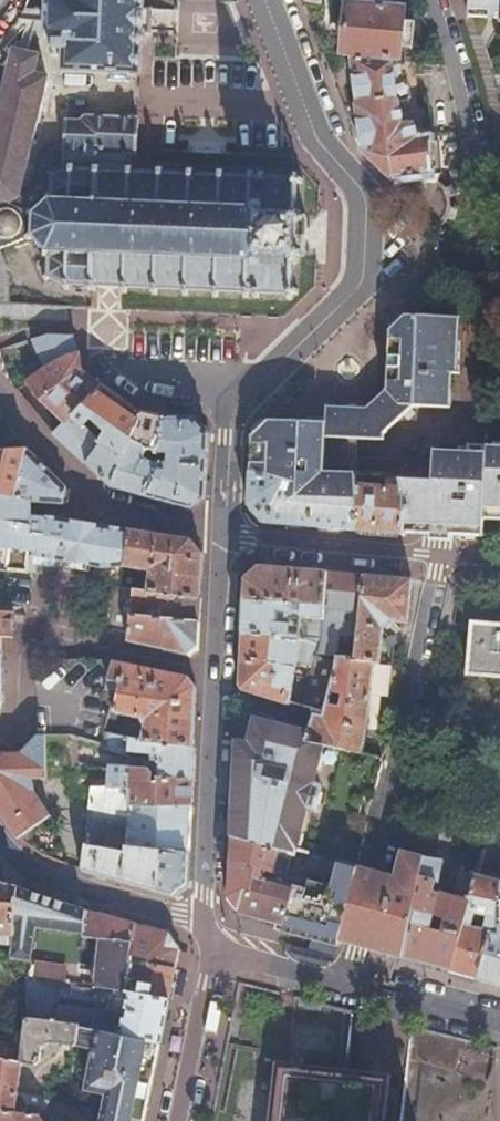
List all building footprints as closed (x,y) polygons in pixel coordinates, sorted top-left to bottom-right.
[(44,10),(44,23),(43,30),(50,39),(49,53),(61,54),(60,71),(140,75),(142,35),(150,36),(150,33),(171,33),(172,11),(151,10),(152,6),(144,6),(144,0),(46,0),(45,2),(44,10)] [(466,17),(499,18),(499,0),(468,0),(466,17)] [(362,56),(398,58),(402,6),(345,2),(341,56),(362,56)] [(19,193),(47,78),(35,75),(38,60),(36,56),(26,54),(36,23),(44,23),(44,10),(26,10),(10,57),(0,101),(0,189),(19,193)] [(10,57),(26,10),(25,10),(1,49),(10,57)] [(408,92),(398,58),(362,56),(363,86),(380,85),(382,96),(408,92)] [(352,106),(357,151),(393,182),(393,186),(434,182),(432,131),(417,127),(409,96),(352,106)] [(144,145),(159,145),(158,114),(143,115),(144,145)] [(19,193),(0,189),(0,249),(13,245),(14,249),(27,245),(26,241),(31,239),(43,253),(41,258),(48,259),(47,262),(38,261),(37,271),(46,273),(41,277),(45,280),(49,277),(53,280),(58,283),(63,284),(63,290),(68,290),(68,284),(86,285),(86,291),(96,291),(96,286),(121,287),(121,293),(126,293),(127,287),(152,289),(152,294),(158,294),(158,289),(184,290),(183,295),(189,296),(189,290),(213,291),(213,297),(218,297),(218,291),(243,292),(243,298),(248,298),(248,293),(253,293),(253,298),(259,299),(259,293),(286,294),(285,299),(292,300),(292,294),(296,294),(296,288),(292,288),(293,264),(296,264),(297,260),(299,260),(300,256),(304,256),(307,217),(302,216),(302,212),(298,212),(299,209),(296,209),(297,185),(302,185),(302,179),(297,178),(298,173),(292,173),(291,178),(265,177),(265,172),(259,171),(259,177),(254,176),(254,171),(249,171),(248,176),(224,175),(224,170),(219,169),(218,175),(195,174),(195,169),(189,168),(189,174),(163,172),(163,167),(158,167),(158,172),(131,171),(131,166),(125,166),(126,155),(135,155),(137,119),(83,118),(79,122),(63,121),(61,150),(51,149),(40,158),(32,190),(27,195),(19,193)] [(11,307),(6,268),(0,250),(0,307),(11,307)] [(249,439),(247,469),(297,483),(291,500),(355,505),(356,488),(353,472),(356,439),(379,441),(415,407),(451,409),(454,380),(457,346),(461,321),(408,320),(391,334),(387,390),(366,411),(324,409),(323,425),(268,422),(249,439)] [(158,362),(158,333),(128,333),(127,361),(158,362)] [(50,437),(101,389),(92,382),(81,372),(79,354),(75,354),(70,335),(49,335),(32,340),(43,373),(36,377),(31,367),(22,371),(13,345),(0,349),(0,357),(5,374),(11,386),(50,437)] [(464,346),(457,346),(454,380),(460,380),(464,346)] [(50,437),(11,386),(5,374),(0,357),(0,384),(1,389),(22,421),(46,440),(50,437)] [(122,456),(128,442),(141,414),(122,403),(101,389),(50,437),(84,466),(102,442),(122,456)] [(156,417),(141,414),(128,442),(149,449),(159,452),(163,418),(156,417)] [(102,442),(84,466),(109,488),(190,510),(203,499),(204,479),(204,471),(206,470),(208,437),(190,417),(163,418),(159,452),(170,454),(169,463),(156,463),(146,460),(149,449),(128,442),(122,456),(102,442)] [(26,449),(0,419),(0,452),(26,449)] [(399,533),(412,535),(427,536),(447,537),(479,540),(481,517),(499,518),(499,449),(485,448),(485,456),(462,455),(430,453),(428,482),(400,480),(399,533)] [(26,449),(0,452),(0,476),(20,475),(26,449)] [(63,488),(26,449),(20,475),(14,500),(30,502),(61,504),(62,497),(63,488)] [(297,483),(247,469),(246,487),(245,504),(261,522),(294,525),(354,531),(354,530),(355,505),(291,500),(297,483)] [(355,505),(354,530),(378,532),(399,533),(400,480),(400,476),(353,472),(356,488),(355,505)] [(20,475),(0,476),(0,499),(14,500),(20,475)] [(30,502),(14,500),(0,499),(0,570),(10,571),(11,554),(27,556),(28,537),(45,539),(43,517),(30,516),(30,510),(30,502)] [(28,537),(27,556),(60,563),(66,521),(54,519),(43,517),(45,539),(28,537)] [(101,527),(66,521),(60,563),(94,568),(101,527)] [(101,527),(94,568),(107,567),(119,566),(120,555),(125,556),(128,532),(122,531),(112,529),(101,527)] [(175,539),(128,532),(125,556),(124,566),(149,570),(147,591),(198,598),(199,577),(200,557),(189,540),(175,539)] [(243,587),(242,598),(323,605),(325,572),(257,566),(243,578),(243,587)] [(323,605),(322,609),(356,612),(361,575),(344,574),(325,572),(323,605)] [(355,658),(377,660),(381,660),(382,631),(392,622),(406,623),(410,580),(384,577),(361,575),(356,612),(355,658)] [(147,591),(111,586),(106,627),(126,631),(125,641),(145,645),(187,654),(196,646),(197,621),(198,598),(147,591)] [(309,618),(308,637),(320,638),(322,609),(323,605),(242,598),(242,612),(241,627),(301,636),(303,617),(309,618)] [(356,612),(322,609),(320,638),(317,654),(335,655),(355,658),(356,612)] [(11,638),(12,624),(12,613),(1,612),(0,612),(0,637),(11,638)] [(464,673),(499,676),(499,627),(468,624),(464,673)] [(241,689),(312,712),(323,716),(335,655),(317,654),(305,693),(296,697),(297,691),(292,689),(301,636),(241,627),(240,651),(238,685),(241,689)] [(312,712),(306,731),(304,739),(360,751),(366,731),(377,660),(355,658),(335,655),(323,716),(312,712)] [(36,707),(36,735),(66,739),(68,738),(103,751),(107,732),(108,733),(113,713),(119,690),(108,689),(111,660),(51,657),(34,676),(36,707)] [(187,676),(111,660),(108,689),(119,690),(113,713),(140,719),(139,723),(144,724),(141,739),(192,748),(194,716),(195,688),(187,676)] [(231,825),(231,839),(294,853),(295,849),(327,857),(326,859),(333,860),(357,866),(367,822),(349,818),(353,797),(371,800),(381,756),(360,751),(304,739),(306,731),(255,718),(250,742),(237,741),(236,759),(234,788),(232,810),(231,825)] [(191,764),(192,748),(141,739),(108,733),(107,732),(103,751),(118,757),(130,761),(159,766),(157,774),(191,780),(191,764)] [(36,735),(16,756),(0,756),(0,815),(17,840),(18,840),(47,817),(31,793),(29,782),(66,778),(67,794),(89,793),(89,787),(107,789),(110,773),(67,769),(66,739),(36,735)] [(118,757),(103,751),(68,738),(66,739),(67,769),(110,773),(107,789),(132,792),(130,809),(190,807),(190,794),(191,780),(157,774),(159,766),(130,761),(118,757)] [(132,792),(107,789),(89,787),(89,793),(87,816),(85,847),(123,854),(124,847),(161,851),(187,854),(189,827),(190,807),(130,809),(132,792)] [(294,853),(231,839),(230,851),(228,882),(227,897),(238,913),(244,889),(250,891),(253,878),(261,879),(264,868),(287,874),(289,867),(294,853)] [(123,854),(85,847),(82,868),(157,890),(161,851),(124,847),(123,854)] [(412,907),(416,856),(399,850),(393,877),(377,873),(357,868),(338,939),(347,941),(358,944),(380,950),(403,957),(412,907)] [(187,854),(161,851),(157,890),(163,892),(172,894),(186,886),(187,869),(187,854)] [(441,861),(416,856),(412,907),(403,957),(415,960),(428,964),(439,966),(451,970),(469,901),(433,891),(437,882),(441,861)] [(244,889),(238,913),(260,918),(284,924),(283,929),(301,937),(314,939),(337,945),(338,939),(357,868),(357,866),(333,860),(329,877),(289,867),(287,874),(264,868),(261,879),(253,878),(250,891),(244,889)] [(469,901),(451,970),(454,971),(459,972),(477,977),(485,930),(494,931),(499,896),(499,882),(476,876),(469,901)] [(11,937),(16,887),(0,883),(0,882),(0,936),(11,937)] [(11,937),(9,953),(8,960),(27,962),(31,962),(32,959),(34,945),(37,931),(81,939),(82,937),(88,911),(88,910),(54,900),(49,899),(16,887),(11,937)] [(477,977),(480,978),(485,979),(499,983),(499,896),(494,931),(485,930),(477,977)] [(99,969),(96,990),(126,992),(130,960),(175,966),(179,951),(166,930),(140,924),(103,915),(88,911),(82,937),(101,939),(99,969)] [(72,951),(81,939),(37,931),(34,945),(72,951)] [(27,962),(25,979),(96,990),(99,969),(32,959),(31,962),(27,962)] [(27,962),(8,960),(5,977),(25,979),(27,962)] [(172,983),(175,966),(130,960),(126,992),(170,999),(172,983)] [(160,1041),(165,1020),(170,999),(126,992),(96,990),(25,979),(24,1020),(79,1026),(87,1027),(160,1041)] [(409,1026),(397,1024),(284,995),(260,989),(235,1006),(211,1120),(400,1120),(409,1026)] [(17,1027),(18,1014),(0,1012),(0,1026),(17,1027)] [(79,1026),(24,1020),(21,1034),(15,1064),(18,1065),(32,1069),(37,1067),(41,1055),(52,1049),(74,1057),(79,1026)] [(79,1026),(74,1057),(70,1082),(66,1106),(88,1110),(89,1120),(144,1120),(147,1104),(149,1095),(156,1062),(160,1041),(87,1027),(79,1026)] [(21,1034),(15,1033),(13,1042),(0,1041),(0,1059),(15,1064),(21,1034)] [(15,1064),(0,1059),(0,1114),(42,1117),(41,1109),(41,1102),(66,1106),(70,1082),(34,1079),(32,1096),(20,1095),(18,1065),(15,1064)] [(0,1114),(0,1120),(44,1120),(51,1117),(50,1111),(41,1109),(42,1117),(0,1114)]
